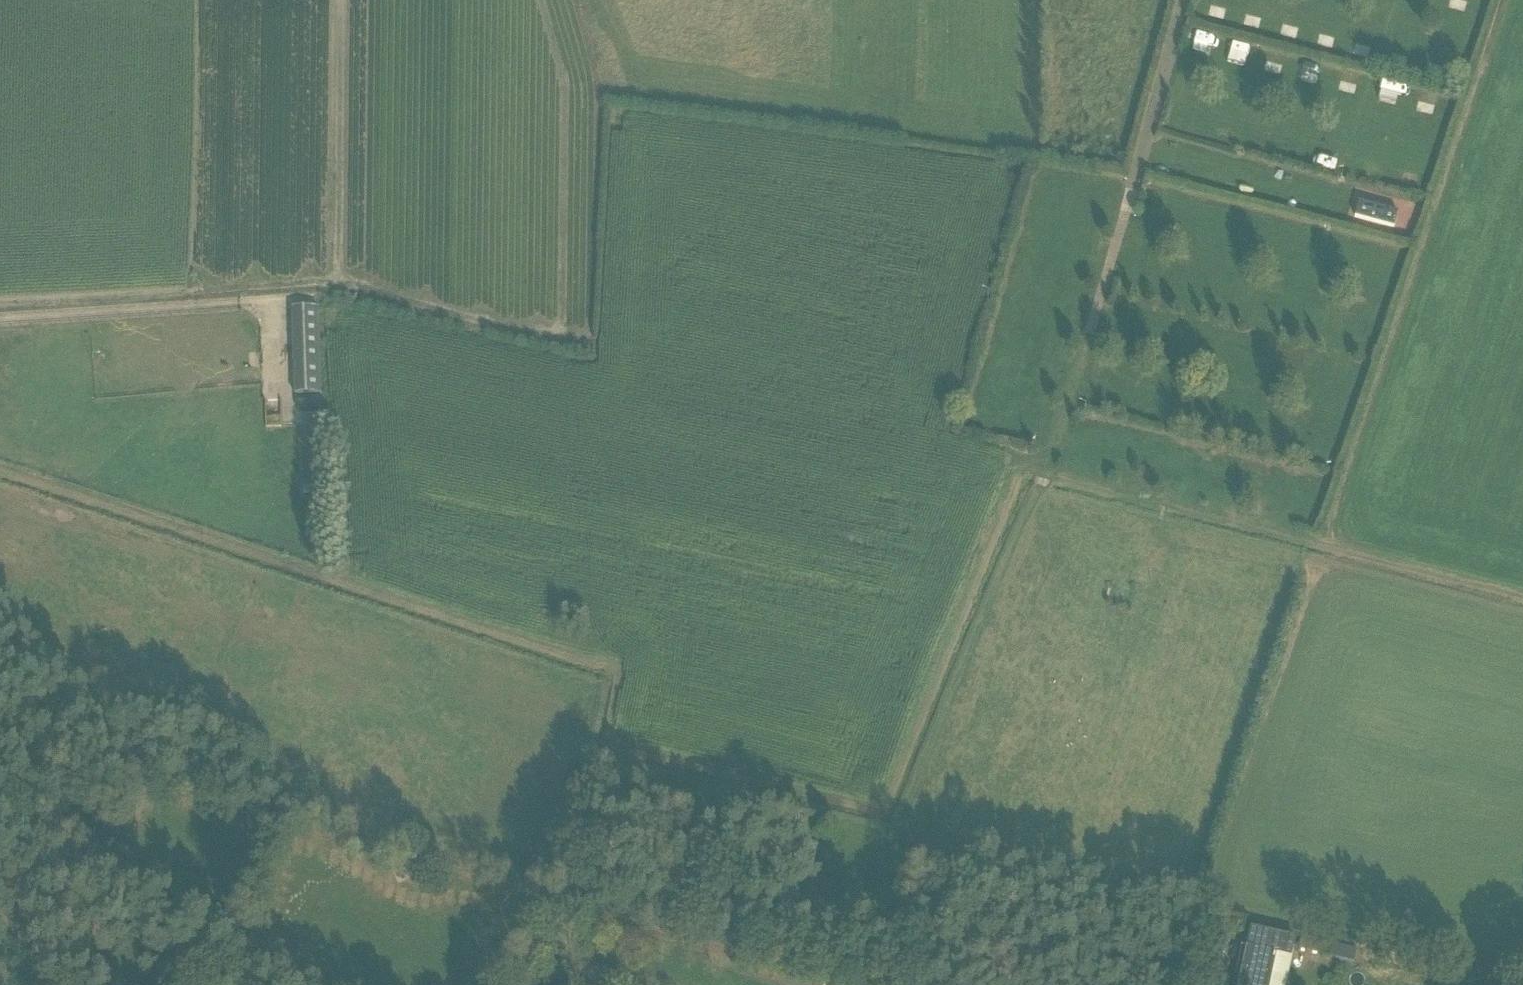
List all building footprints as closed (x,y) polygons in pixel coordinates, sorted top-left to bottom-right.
[(1208,22),(1224,25),(1228,7),(1212,3),(1208,22)] [(1242,31),(1261,34),(1263,15),(1245,13),(1242,31)] [(1358,202),(1354,217),(1394,227),(1398,212),(1358,202)] [(320,378),(320,363),(318,307),(292,308),(293,363),(294,379),(294,394),(321,393),(320,378)] [(299,400),(299,408),(319,409),(319,400),(299,400)] [(1298,950),(1328,956),(1331,943),(1301,936),(1298,950)] [(1332,944),(1329,957),(1354,963),(1357,950),(1332,944)] [(1237,984),(1268,984),(1275,954),(1245,947),(1237,984)]
